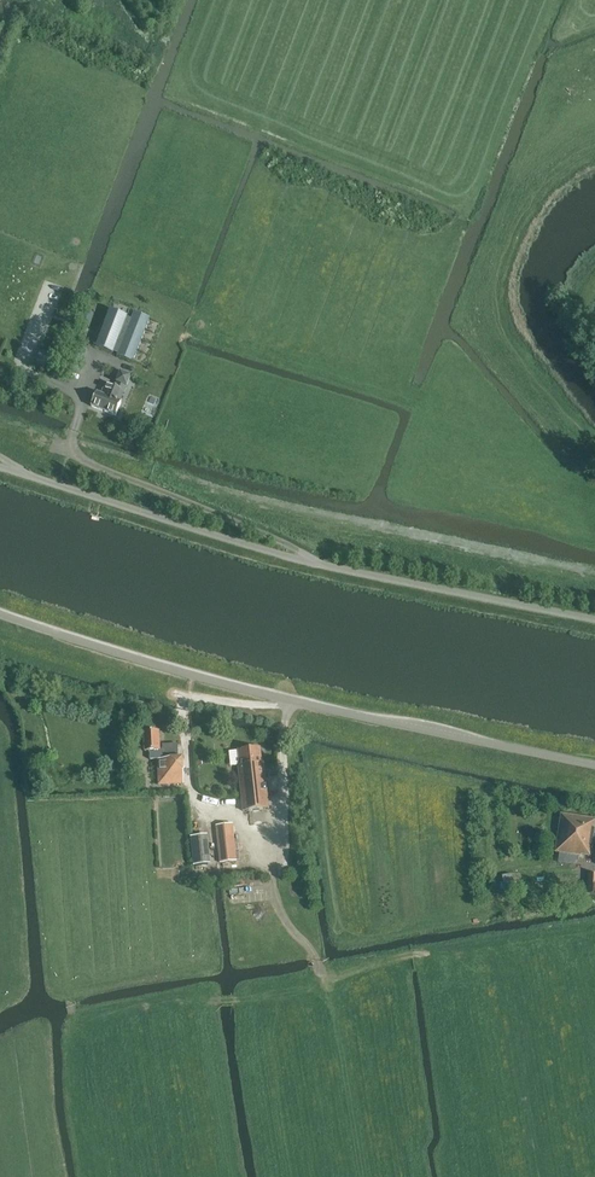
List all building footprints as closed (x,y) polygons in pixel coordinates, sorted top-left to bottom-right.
[(100,328),(94,344),(118,353),(117,355),(133,361),(150,318),(134,312),(131,319),(111,311),(103,330),(100,328)] [(84,312),(80,323),(89,326),(91,321),(93,315),(90,314),(84,312)] [(76,347),(68,369),(79,373),(87,351),(76,347)] [(40,356),(37,364),(43,366),(46,358),(40,356)] [(96,393),(91,406),(116,416),(121,402),(118,400),(123,386),(127,387),(130,377),(121,373),(117,383),(116,387),(106,384),(101,395),(96,393)] [(158,785),(184,784),(183,758),(164,759),(164,757),(180,756),(179,747),(163,747),(163,750),(161,750),(160,731),(143,732),(144,752),(150,751),(150,760),(157,760),(158,785)] [(238,766),(243,811),(269,809),(264,763),(262,763),(261,748),(238,750),(239,765),(238,766)] [(581,857),(591,858),(594,829),(594,820),(560,815),(555,853),(560,854),(559,863),(577,865),(578,857),(581,857)] [(219,864),(237,861),(233,824),(215,827),(219,864)] [(191,837),(194,865),(208,863),(206,835),(191,837)] [(512,875),(503,875),(504,892),(514,891),(512,875)] [(587,875),(586,895),(594,895),(594,875),(587,875)]
